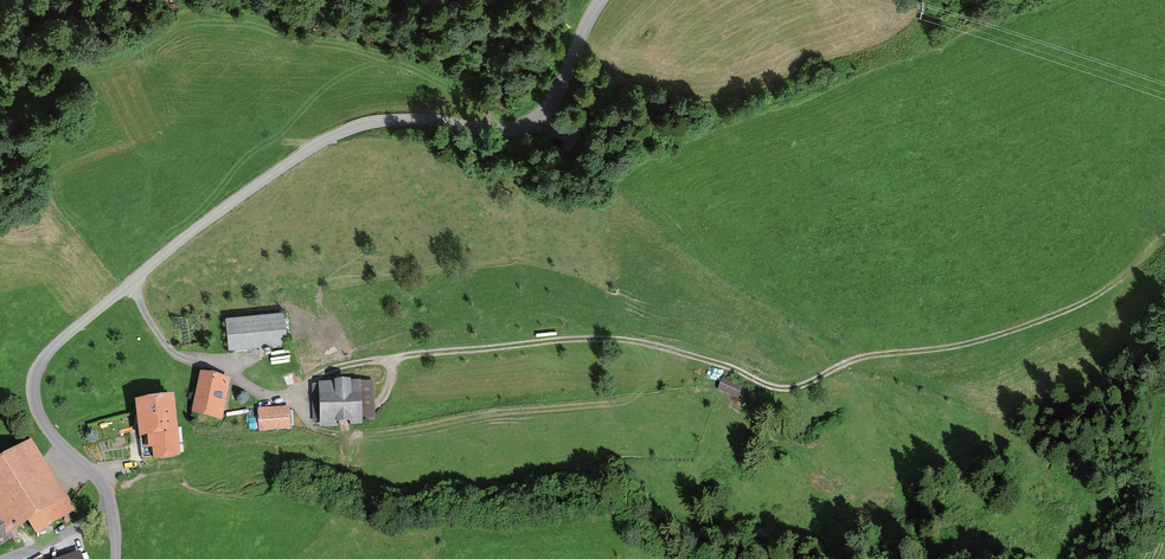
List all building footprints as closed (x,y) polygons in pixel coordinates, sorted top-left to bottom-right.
[(285,316),(229,321),(232,352),(288,347),(285,316)] [(231,382),(203,375),(194,414),(223,421),(231,382)] [(746,391),(727,383),(721,397),(740,405),(746,391)] [(373,386),(317,388),(318,424),(374,423),(373,386)] [(173,396),(135,401),(139,437),(145,436),(146,449),(152,448),(153,460),(180,457),(173,396)] [(291,411),(261,413),(263,432),(292,430),(291,411)] [(0,463),(0,541),(26,524),(37,541),(81,513),(33,441),(0,463)] [(51,558),(83,558),(80,549),(51,558)]
